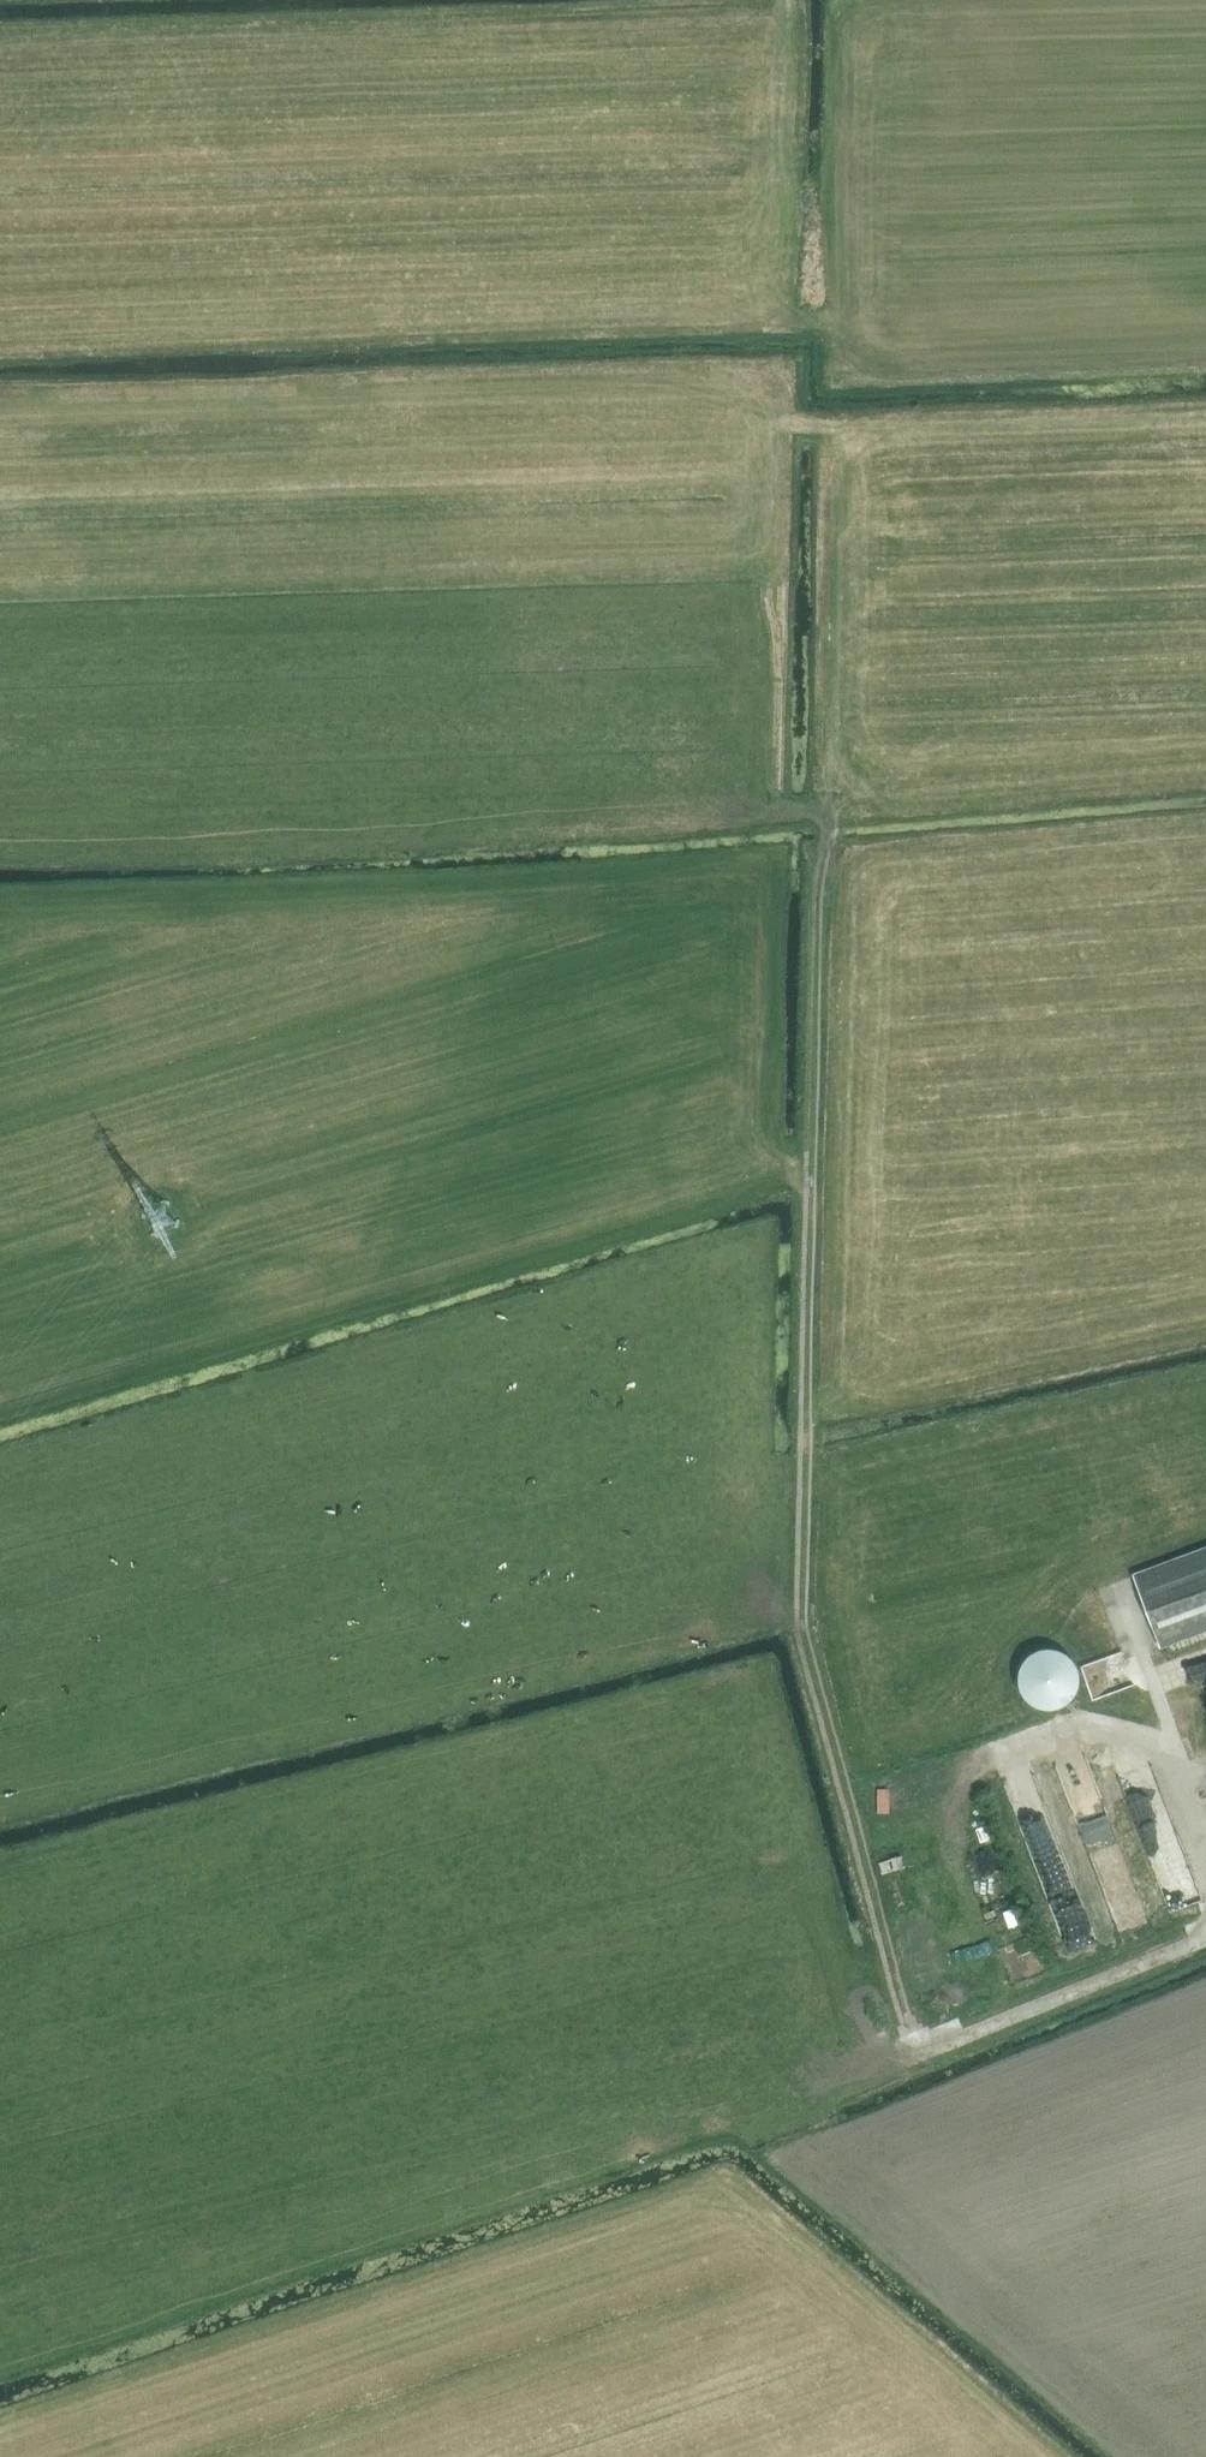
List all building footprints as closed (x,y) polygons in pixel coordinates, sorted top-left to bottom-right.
[(1134,1576),(1160,1646),(1205,1629),(1205,1549),(1134,1576)] [(1016,1676),(1016,1680),(1016,1683),(1016,1686),(1017,1690),(1019,1693),(1020,1696),(1022,1699),(1024,1702),(1027,1704),(1030,1706),(1033,1708),(1036,1710),(1039,1711),(1043,1712),(1046,1712),(1050,1712),(1053,1712),(1057,1711),(1060,1710),(1063,1708),(1066,1706),(1069,1704),(1071,1702),(1074,1699),(1075,1697),(1077,1694),(1078,1690),(1079,1687),(1080,1683),(1080,1680),(1079,1674),(1078,1671),(1077,1667),(1076,1664),(1074,1661),(1072,1659),(1069,1656),(1066,1654),(1064,1652),(1060,1651),(1057,1649),(1054,1649),(1050,1648),(1047,1648),(1043,1648),(1040,1649),(1036,1650),(1033,1652),(1030,1653),(1027,1655),(1025,1658),(1023,1660),(1021,1663),(1019,1666),(1018,1670),(1017,1673),(1016,1676)] [(1137,1929),(1152,1923),(1126,1857),(1098,1868),(1120,1926),(1133,1921),(1137,1929)]
